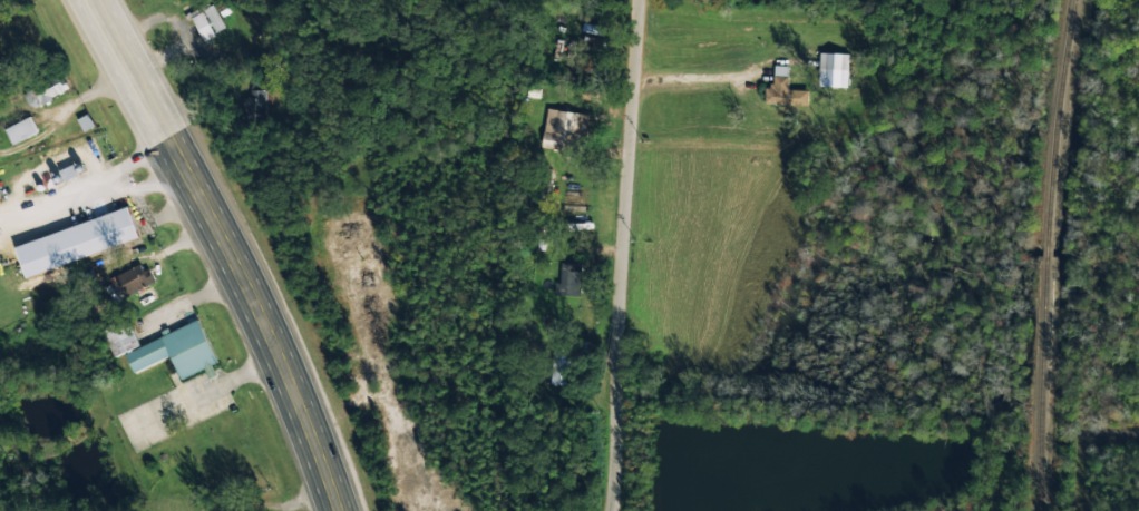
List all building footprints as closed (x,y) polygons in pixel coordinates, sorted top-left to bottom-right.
[(190,15),(202,39),(225,27),(214,3),(190,15)] [(848,51),(819,51),(818,84),(847,85),(848,51)] [(808,88),(788,88),(789,64),(774,63),(773,85),(765,85),(764,102),(808,103),(808,88)] [(271,87),(253,87),(253,104),(271,104),(271,87)] [(541,145),(583,151),(588,113),(546,107),(541,145)] [(10,143),(37,133),(31,116),(4,126),(10,143)] [(138,239),(129,208),(14,242),(23,274),(138,239)] [(581,261),(560,261),(559,282),(554,281),(554,294),(580,294),(581,261)] [(120,297),(153,282),(144,262),(111,277),(120,297)] [(124,350),(133,371),(171,355),(180,378),(205,367),(209,377),(217,374),(212,363),(216,361),(194,308),(181,313),(186,325),(124,350)] [(111,354),(138,347),(131,321),(105,328),(111,354)] [(549,382),(568,382),(567,349),(549,349),(549,382)]
